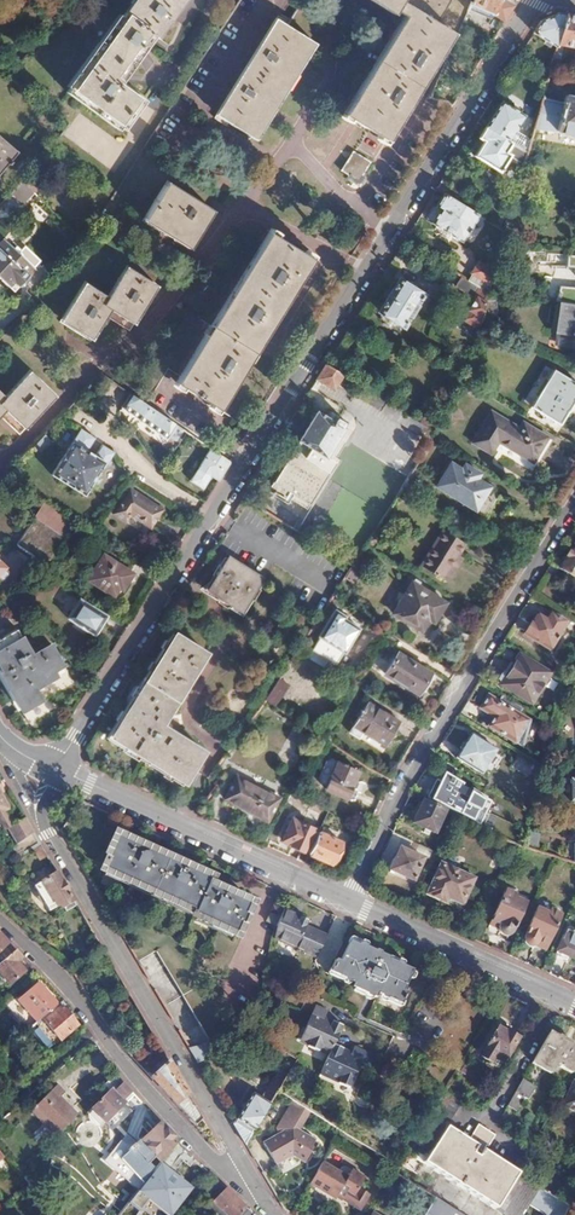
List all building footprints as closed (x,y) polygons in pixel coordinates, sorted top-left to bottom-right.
[(123,12),(66,91),(81,103),(83,100),(123,129),(145,99),(122,81),(155,35),(158,37),(184,0),(137,0),(126,15),(123,12)] [(407,17),(348,114),(383,136),(453,22),(460,25),(467,8),(471,0),(379,0),(407,17)] [(467,8),(489,18),(491,16),(503,22),(514,5),(513,0),(471,0),(467,8)] [(558,12),(541,21),(533,33),(557,47),(558,44),(566,13),(558,12)] [(566,13),(558,44),(574,47),(574,14),(566,13)] [(311,40),(277,20),(218,116),(252,137),(311,40)] [(435,82),(432,92),(454,101),(459,93),(435,82)] [(543,98),(535,127),(558,133),(559,130),(574,134),(574,97),(564,94),(562,102),(543,98)] [(524,115),(501,101),(485,127),(509,141),(524,115)] [(338,120),(332,133),(341,137),(347,125),(338,120)] [(509,141),(485,127),(478,138),(483,141),(474,157),(500,174),(511,156),(507,154),(512,144),(509,141)] [(361,135),(355,131),(345,144),(350,148),(361,135)] [(532,135),(528,132),(518,147),(522,150),(527,153),(528,149),(532,135)] [(7,162),(8,164),(12,160),(10,159),(17,151),(0,136),(0,171),(7,162)] [(518,147),(512,144),(507,154),(511,156),(524,163),(527,153),(522,150),(518,147)] [(528,149),(527,153),(524,163),(522,171),(531,173),(536,152),(528,149)] [(353,150),(345,163),(353,169),(348,176),(360,183),(364,176),(362,175),(371,161),(353,150)] [(458,188),(442,178),(436,188),(443,193),(452,199),(458,188)] [(205,211),(165,186),(146,216),(185,242),(191,245),(211,215),(205,211)] [(435,206),(432,205),(425,215),(427,217),(432,221),(431,223),(461,243),(478,216),(452,199),(443,193),(435,206)] [(308,256),(272,234),(177,383),(213,405),(308,256)] [(5,285),(11,279),(18,285),(34,269),(4,238),(0,242),(0,280),(5,285)] [(494,273),(478,262),(467,280),(481,290),(488,294),(488,292),(494,273)] [(156,287),(125,267),(105,298),(81,284),(62,314),(94,333),(113,303),(131,314),(137,317),(156,287)] [(380,312),(379,315),(380,316),(380,318),(383,320),(382,321),(391,327),(392,326),(395,328),(397,326),(399,327),(400,325),(403,326),(423,295),(399,279),(378,311),(380,312)] [(467,304),(469,305),(462,316),(464,317),(463,319),(474,326),(470,331),(477,335),(480,322),(482,317),(486,301),(488,294),(481,290),(467,280),(464,279),(457,290),(471,298),(467,304)] [(560,288),(556,303),(560,303),(574,306),(574,291),(560,288)] [(488,292),(488,294),(486,301),(496,301),(496,293),(488,292)] [(496,301),(486,301),(482,317),(497,316),(496,301)] [(560,303),(555,334),(559,334),(558,346),(574,349),(574,306),(560,303)] [(343,375),(326,364),(316,380),(333,391),(338,383),(343,375)] [(554,370),(532,407),(559,424),(574,398),(574,383),(554,370)] [(0,397),(0,414),(8,406),(28,424),(52,398),(25,373),(1,398),(0,397)] [(343,375),(338,383),(430,440),(433,435),(435,432),(343,375)] [(137,415),(136,416),(167,437),(168,436),(175,439),(183,429),(131,393),(122,406),(137,415)] [(292,418),(286,427),(301,436),(300,439),(326,455),(328,452),(336,457),(342,446),(335,441),(343,427),(342,426),(345,420),(330,411),(327,417),(317,411),(307,428),(292,418)] [(519,429),(491,412),(473,442),(490,453),(498,441),(532,462),(547,437),(523,422),(519,429)] [(96,436),(81,427),(52,473),(85,494),(105,462),(108,463),(115,451),(103,444),(96,454),(88,449),(96,436)] [(304,508),(328,464),(290,442),(265,487),(304,508)] [(229,461),(210,448),(189,479),(190,481),(203,488),(211,476),(218,479),(229,461)] [(463,470),(453,463),(437,486),(475,511),(490,489),(478,480),(481,475),(467,465),(463,470)] [(161,510),(128,489),(112,514),(125,522),(130,514),(150,527),(161,510)] [(75,522),(43,502),(15,545),(46,566),(75,522)] [(463,542),(442,528),(420,565),(447,581),(454,568),(449,565),(463,542)] [(106,552),(104,553),(89,576),(113,592),(118,585),(122,587),(132,571),(131,570),(137,561),(111,545),(106,552)] [(568,561),(563,569),(574,577),(574,551),(570,549),(565,559),(568,561)] [(261,578),(228,559),(208,591),(240,611),(261,578)] [(360,570),(352,565),(344,577),(353,582),(360,570)] [(191,581),(188,588),(200,592),(203,585),(191,581)] [(445,602),(411,582),(392,613),(421,630),(429,618),(434,622),(445,602)] [(340,595),(335,592),(331,598),(337,602),(340,595)] [(106,615),(79,597),(67,617),(93,633),(106,615)] [(344,617),(333,610),(318,638),(344,652),(358,628),(343,619),(344,617)] [(546,618),(537,613),(525,635),(550,650),(566,624),(548,613),(546,618)] [(21,708),(40,697),(34,687),(55,674),(52,669),(63,662),(51,643),(32,654),(16,627),(0,636),(0,673),(21,708)] [(205,655),(175,636),(112,738),(184,782),(203,752),(162,727),(205,655)] [(430,672),(397,652),(384,673),(417,693),(430,672)] [(513,666),(517,668),(513,675),(509,673),(501,685),(532,704),(550,674),(519,656),(513,666)] [(211,673),(218,661),(211,657),(204,669),(211,673)] [(288,685),(278,679),(264,700),(265,701),(275,707),(288,685)] [(489,695),(480,709),(494,718),(488,727),(516,744),(530,720),(519,713),(523,707),(504,695),(500,702),(489,695)] [(399,721),(367,702),(348,732),(358,738),(361,732),(385,746),(399,721)] [(311,730),(307,736),(319,743),(322,738),(311,730)] [(497,750),(471,735),(456,758),(482,775),(497,750)] [(535,764),(520,754),(513,767),(528,777),(535,764)] [(347,760),(339,757),(325,790),(346,798),(346,797),(352,799),(356,798),(358,792),(356,787),(352,785),(359,770),(346,764),(347,760)] [(237,775),(224,798),(250,812),(249,813),(264,820),(270,811),(271,812),(279,798),(237,775)] [(440,775),(428,802),(445,810),(478,826),(491,803),(440,775)] [(2,813),(6,811),(10,809),(2,795),(0,796),(0,815),(2,813)] [(428,802),(423,800),(413,823),(435,833),(445,810),(428,802)] [(0,815),(0,828),(2,831),(7,828),(14,824),(10,819),(6,811),(2,813),(0,815)] [(14,824),(7,828),(17,844),(32,832),(28,824),(25,818),(14,824)] [(312,827),(291,818),(282,838),(291,842),(290,844),(302,849),(312,827)] [(341,841),(318,830),(309,853),(334,864),(339,854),(336,852),(341,841)] [(32,831),(17,844),(13,846),(16,852),(21,849),(23,853),(40,844),(32,831)] [(106,856),(100,870),(193,912),(191,916),(237,936),(243,925),(245,926),(249,915),(247,914),(252,902),(208,882),(210,876),(114,833),(104,856),(106,856)] [(541,837),(529,837),(529,846),(541,845),(541,837)] [(395,859),(392,859),(389,865),(391,867),(390,869),(413,879),(422,857),(400,846),(395,859)] [(34,861),(44,859),(40,847),(31,849),(34,861)] [(475,876),(440,861),(425,894),(440,900),(443,895),(462,904),(475,876)] [(56,872),(34,886),(48,910),(58,905),(59,907),(68,902),(70,905),(74,902),(56,872)] [(515,893),(505,888),(491,919),(500,923),(500,926),(502,929),(506,931),(508,931),(510,930),(514,927),(525,902),(514,897),(515,893)] [(285,909),(273,903),(266,921),(277,925),(285,909)] [(549,911),(537,907),(526,934),(525,937),(527,941),(529,943),(532,943),(534,942),(536,940),(547,945),(560,913),(550,909),(549,911)] [(305,918),(285,909),(277,925),(276,928),(274,940),(309,954),(318,931),(303,924),(305,918)] [(566,930),(557,951),(574,959),(574,929),(573,933),(566,930)] [(326,934),(318,931),(309,954),(315,957),(326,934)] [(8,942),(0,934),(0,949),(8,942)] [(339,961),(334,958),(327,974),(351,984),(357,974),(380,985),(375,995),(401,1007),(408,991),(403,989),(413,968),(388,957),(389,955),(357,941),(356,943),(349,940),(339,961)] [(15,949),(0,962),(0,981),(5,987),(9,983),(24,970),(16,961),(21,956),(15,949)] [(39,982),(18,1000),(9,1007),(27,1029),(37,1021),(44,1015),(57,1005),(58,1004),(39,982)] [(57,1005),(44,1015),(48,1019),(45,1022),(38,1028),(52,1044),(59,1038),(77,1022),(63,1006),(60,1008),(57,1005)] [(326,1013),(315,1007),(297,1045),(310,1051),(311,1049),(328,1056),(334,1044),(342,1025),(333,1022),(332,1025),(322,1020),(324,1017),(326,1013)] [(505,1033),(496,1028),(481,1058),(491,1062),(493,1057),(504,1063),(506,1059),(517,1038),(506,1032),(505,1033)] [(548,1033),(533,1059),(531,1062),(549,1073),(555,1063),(561,1066),(560,1068),(569,1073),(574,1062),(574,1048),(573,1047),(574,1045),(558,1036),(557,1037),(548,1033)] [(210,1042),(187,1048),(193,1058),(213,1053),(210,1042)] [(334,1044),(328,1056),(320,1073),(338,1081),(337,1084),(349,1089),(359,1067),(366,1052),(354,1046),(351,1052),(350,1055),(341,1051),(343,1048),(334,1044)] [(376,1056),(366,1052),(359,1067),(369,1071),(376,1056)] [(167,1060),(164,1055),(146,1072),(149,1076),(167,1060)] [(167,1060),(149,1076),(194,1124),(201,1118),(167,1060)] [(261,1098),(252,1092),(232,1125),(243,1144),(276,1089),(281,1080),(274,1076),(261,1098)] [(535,1086),(522,1079),(507,1106),(516,1110),(524,1097),(528,1099),(535,1086)] [(133,1093),(122,1081),(104,1099),(106,1101),(95,1112),(104,1121),(133,1093)] [(573,1083),(563,1104),(574,1109),(573,1112),(574,1112),(574,1084),(573,1083)] [(64,1092),(57,1084),(29,1109),(53,1136),(75,1115),(58,1097),(64,1092)] [(274,1125),(276,1133),(259,1143),(274,1171),(291,1162),(302,1161),(312,1147),(310,1146),(313,1139),(290,1123),(302,1105),(292,1098),(274,1125)] [(143,1138),(144,1140),(137,1147),(156,1168),(157,1167),(177,1142),(178,1141),(160,1121),(143,1138)] [(467,1139),(446,1126),(422,1162),(459,1186),(494,1209),(518,1172),(483,1149),(484,1147),(486,1148),(492,1137),(475,1127),(467,1139)] [(398,1165),(394,1172),(435,1197),(447,1205),(459,1186),(422,1162),(407,1152),(398,1165)] [(334,1172),(319,1161),(304,1183),(329,1200),(331,1196),(334,1192),(338,1195),(345,1199),(359,1178),(343,1167),(336,1169),(334,1172)] [(157,1167),(156,1168),(140,1189),(171,1213),(190,1189),(167,1170),(164,1173),(157,1167)] [(535,1184),(518,1172),(494,1209),(504,1214),(521,1214),(526,1203),(535,1184)] [(225,1188),(215,1178),(203,1193),(212,1201),(225,1188)] [(568,1205),(535,1184),(526,1203),(542,1210),(543,1209),(547,1211),(549,1214),(564,1214),(568,1205)] [(212,1201),(226,1214),(238,1214),(245,1207),(225,1188),(212,1201)] [(435,1197),(424,1214),(463,1214),(447,1205),(435,1197)] [(245,1207),(238,1214),(252,1214),(253,1214),(245,1207)] [(370,1212),(362,1207),(357,1214),(368,1214),(370,1212)]
